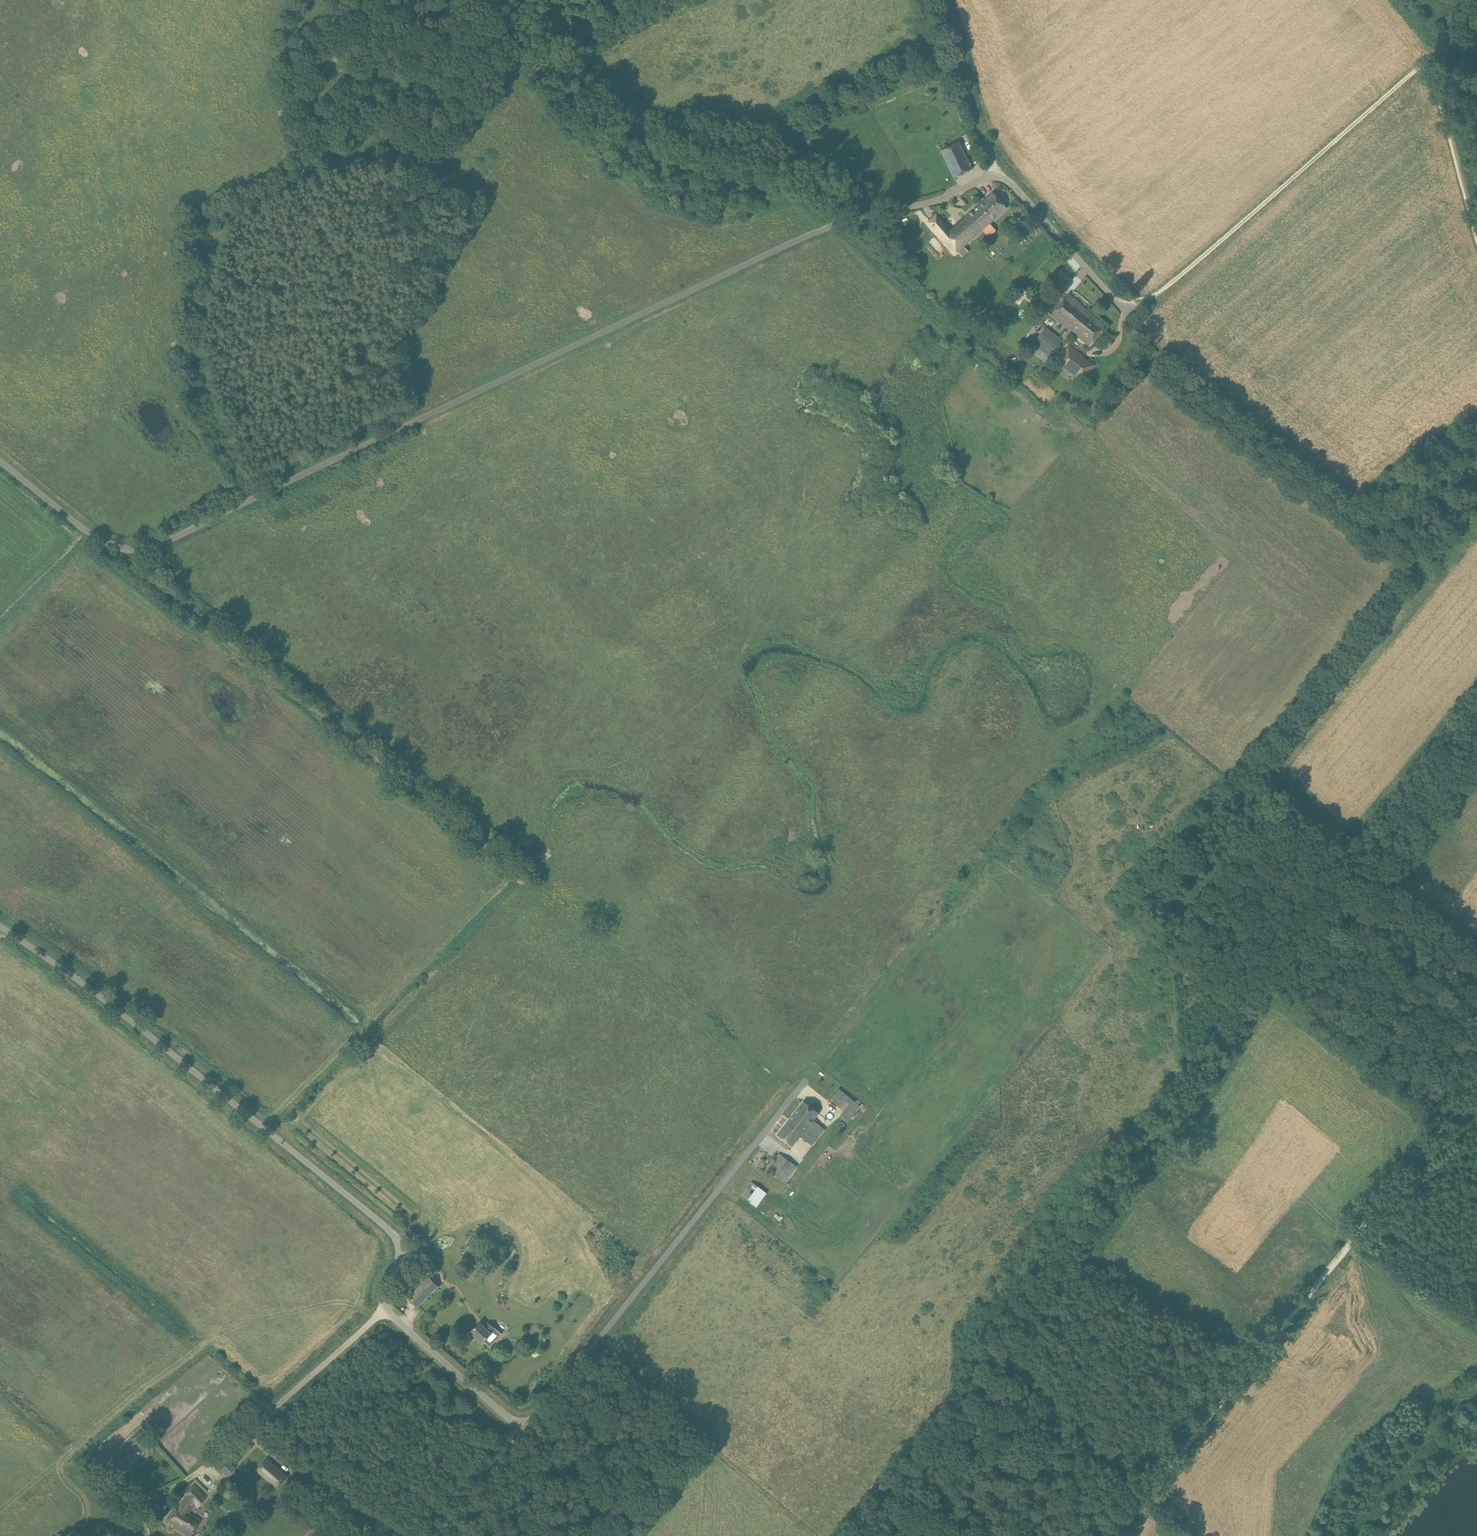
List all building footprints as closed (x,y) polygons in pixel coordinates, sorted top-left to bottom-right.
[(1445,91),(1452,89),(1450,80),(1443,81),(1445,91)] [(954,178),(972,169),(959,142),(941,151),(954,178)] [(955,254),(999,214),(1007,208),(993,193),(951,231),(936,215),(928,223),(955,254)] [(1052,315),(1070,330),(1086,311),(1079,305),(1080,304),(1068,294),(1052,315)] [(1105,326),(1086,311),(1070,330),(1089,345),(1105,326)] [(1056,348),(1043,338),(1033,349),(1047,360),(1056,348)] [(1082,381),(1095,365),(1070,345),(1056,362),(1082,381)] [(831,1099),(838,1105),(846,1094),(840,1088),(831,1099)] [(853,1100),(841,1115),(848,1121),(860,1105),(853,1100)] [(814,1120),(819,1114),(803,1101),(777,1134),(792,1146),(800,1136),(812,1146),(825,1129),(814,1120)] [(786,1182),(798,1165),(781,1153),(768,1169),(786,1182)] [(757,1207),(768,1193),(752,1181),(741,1195),(757,1207)] [(418,1307),(439,1286),(429,1276),(408,1297),(418,1307)] [(471,1332),(482,1342),(491,1333),(490,1333),(495,1328),(489,1323),(485,1327),(480,1323),(471,1332)] [(242,1458),(236,1453),(230,1459),(236,1464),(242,1458)] [(280,1486),(286,1479),(288,1476),(267,1457),(265,1460),(264,1460),(258,1467),(258,1468),(256,1470),(277,1488),(280,1486)] [(229,1462),(221,1470),(227,1475),(235,1467),(229,1462)] [(165,1521),(189,1535),(191,1535),(201,1520),(189,1513),(193,1507),(190,1505),(191,1504),(193,1502),(198,1506),(206,1497),(194,1485),(185,1493),(188,1496),(179,1509),(175,1506),(165,1521)]
